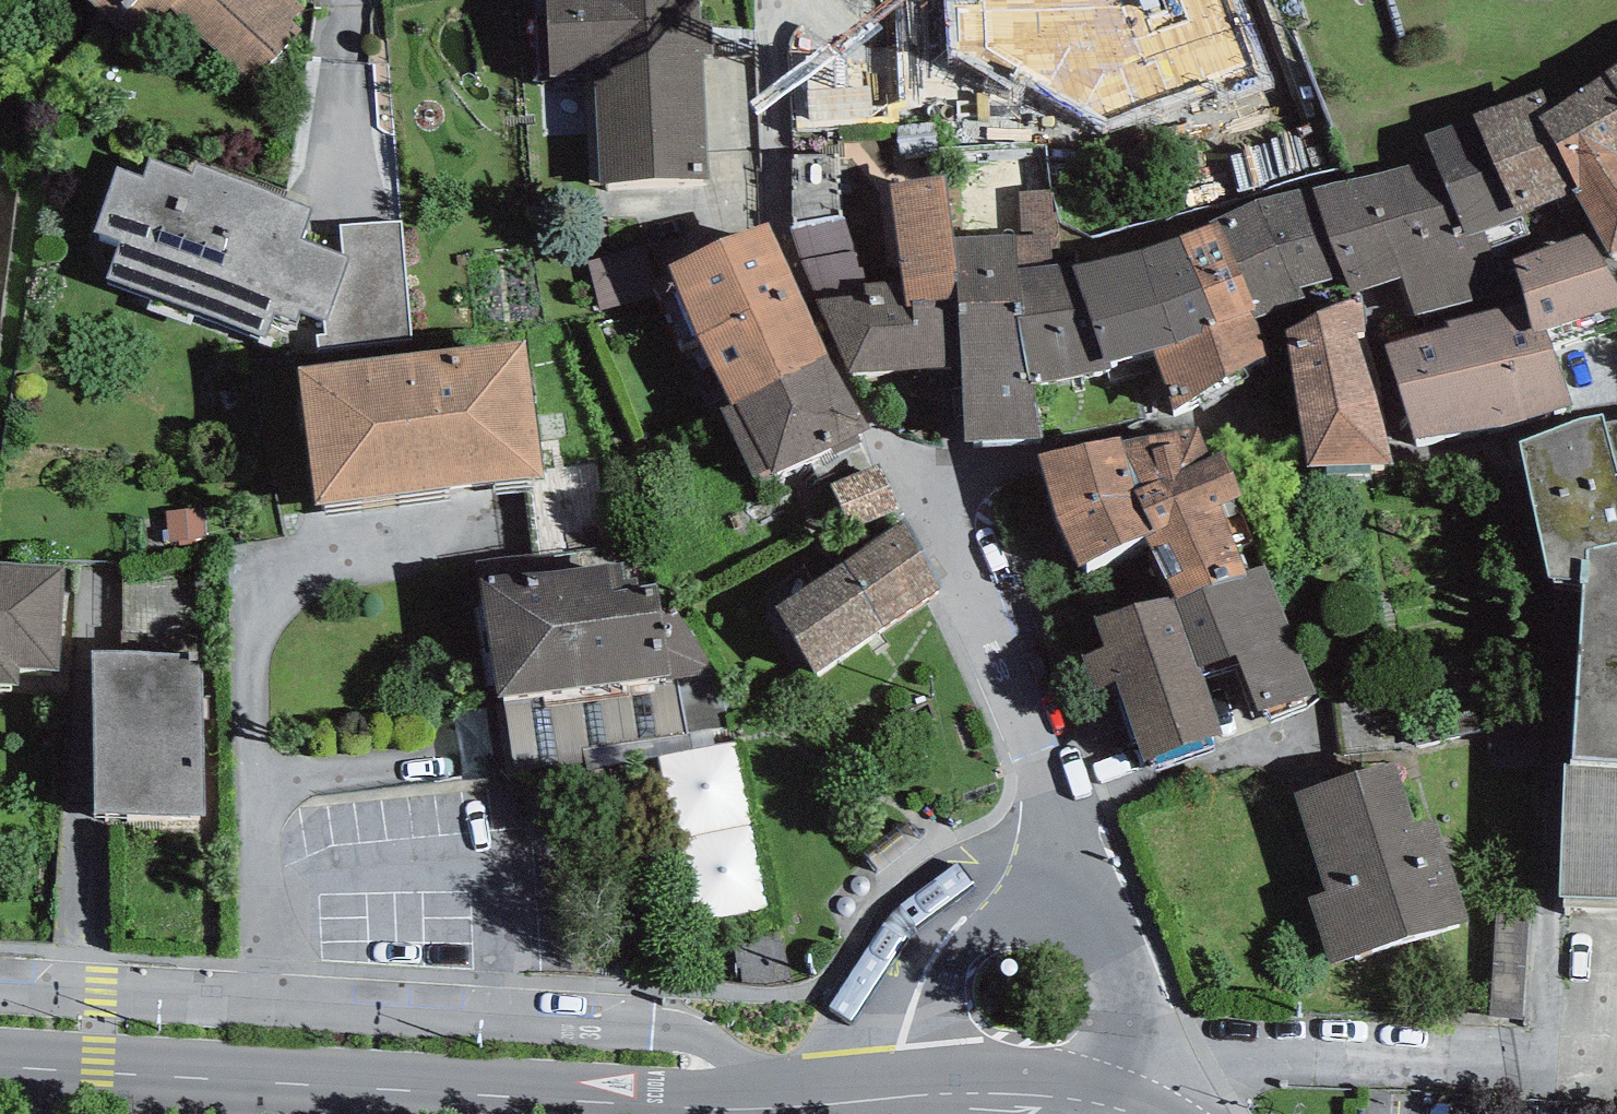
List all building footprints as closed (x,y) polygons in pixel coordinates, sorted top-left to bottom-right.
[(285,0),(69,0),(131,55),(166,15),(255,94),(302,42),(291,32),(304,17),(285,0)] [(545,1),(549,98),(594,96),(599,207),(710,202),(704,72),(715,72),(713,33),(703,34),(701,0),(560,0),(545,1)] [(838,17),(895,13),(894,0),(837,0),(838,17)] [(954,37),(1065,28),(1063,0),(951,0),(954,37)] [(1289,32),(1235,52),(1251,96),(1305,76),(1289,32)] [(1550,132),(1540,139),(1575,215),(1612,282),(1616,279),(1616,83),(1550,132)] [(1422,154),(1430,172),(1465,259),(1486,250),(1575,215),(1540,139),(1550,132),(1540,107),(1422,154)] [(1430,172),(1316,205),(1342,297),(1349,318),(1401,299),(1417,335),(1505,305),(1486,250),(1465,259),(1430,172)] [(95,254),(120,263),(107,299),(265,354),(275,327),(297,335),(300,325),(327,335),(350,273),(300,255),(311,223),(195,182),(190,196),(149,181),(142,202),(116,193),(95,254)] [(1214,236),(1218,244),(1255,340),(1257,344),(1305,318),(1300,310),(1342,297),(1316,205),(1314,201),(1256,215),(1214,236)] [(944,204),(890,211),(902,304),(906,338),(960,331),(951,258),(944,204)] [(1218,244),(1179,264),(1217,360),(1177,376),(1155,382),(1174,441),(1229,413),(1273,379),(1257,344),(1255,340),(1218,244)] [(767,253),(668,296),(697,370),(798,322),(767,253)] [(1535,362),(1549,358),(1616,332),(1616,308),(1586,256),(1512,285),(1523,323),(1535,362)] [(1015,257),(951,258),(960,331),(964,397),(960,397),(965,475),(1041,465),(1034,410),(1019,338),(1017,297),(1015,257)] [(1142,278),(1077,293),(1105,395),(1155,382),(1177,376),(1217,360),(1179,264),(1142,278)] [(1075,286),(1017,297),(1019,338),(1034,410),(1105,395),(1077,293),(1075,286)] [(867,323),(817,331),(850,405),(960,397),(964,397),(960,331),(906,338),(902,304),(865,309),(867,323)] [(827,389),(798,322),(697,370),(734,439),(827,389)] [(1449,356),(1385,378),(1416,472),(1506,456),(1573,429),(1549,358),(1535,362),(1523,323),(1446,347),(1449,356)] [(1361,330),(1286,366),(1298,451),(1306,506),(1393,499),(1384,465),(1355,363),(1365,361),(1361,330)] [(529,353),(300,383),(317,518),(547,488),(529,353)] [(869,456),(827,389),(734,439),(724,442),(756,518),(869,456)] [(1605,447),(1616,489),(1616,444),(1605,447)] [(1605,447),(1582,448),(1521,476),(1549,613),(1581,615),(1590,587),(1616,579),(1616,489),(1605,447)] [(1199,454),(1119,469),(1137,529),(1152,568),(1219,535),(1240,524),(1224,485),(1210,491),(1199,454)] [(879,463),(832,485),(853,528),(900,506),(879,463)] [(1119,469),(1038,491),(1057,554),(1080,605),(1144,572),(1152,568),(1137,529),(1119,469)] [(197,514),(164,514),(164,547),(198,547),(197,514)] [(902,524),(776,609),(819,673),(946,587),(902,524)] [(1245,593),(1219,535),(1152,568),(1144,572),(1174,629),(1181,638),(1248,603),(1245,593)] [(0,561),(0,683),(18,684),(19,670),(59,673),(67,565),(0,561)] [(1590,587),(1581,615),(1573,796),(1616,796),(1616,579),(1590,587)] [(1264,587),(1245,593),(1248,603),(1181,638),(1174,629),(1109,650),(1106,644),(1094,648),(1104,678),(1084,684),(1096,718),(1115,711),(1145,793),(1222,766),(1197,701),(1236,686),(1259,747),(1316,721),(1264,587)] [(619,589),(476,614),(496,738),(500,737),(508,784),(685,745),(677,700),(714,692),(677,629),(659,633),(652,608),(619,589)] [(205,653),(94,654),(95,812),(206,811),(205,653)] [(1307,897),(1328,964),(1470,920),(1437,815),(1413,822),(1395,764),(1294,796),(1324,892),(1307,897)] [(877,876),(923,840),(911,825),(865,861),(877,876)] [(1527,988),(1528,913),(1502,912),(1501,988),(1527,988)]
